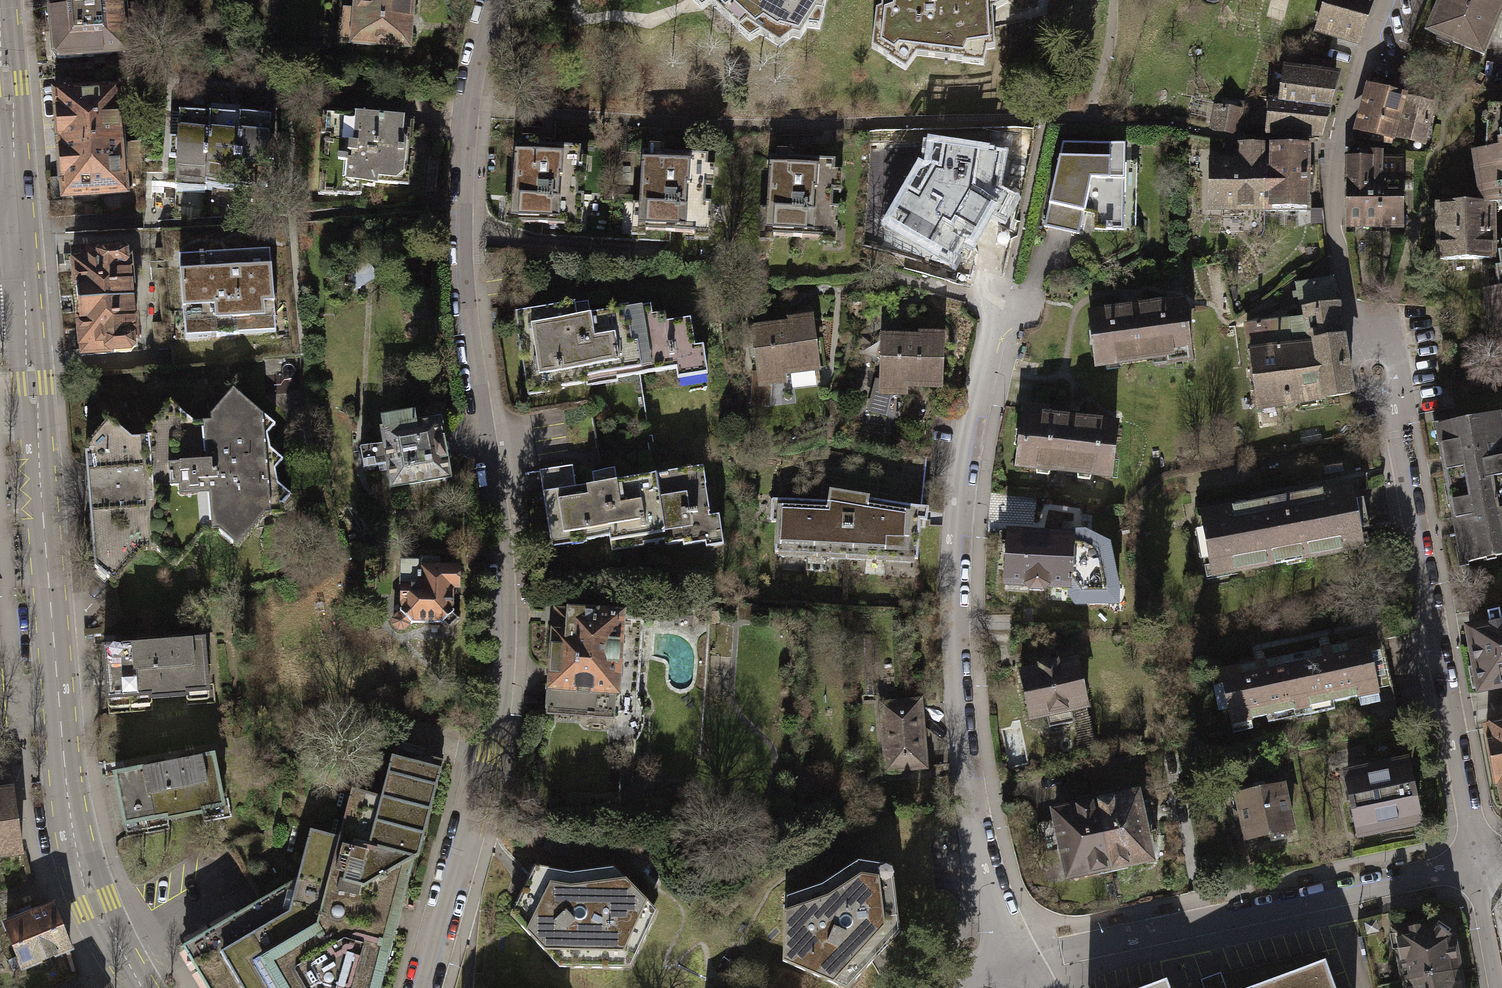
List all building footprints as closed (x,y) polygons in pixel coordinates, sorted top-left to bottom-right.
[(355,12),(346,11),(343,42),(406,47),(410,0),(356,0),(355,12)] [(712,5),(740,30),(747,25),(779,47),(792,37),(800,39),(816,14),(822,14),(826,0),(715,0),(712,5)] [(880,10),(875,12),(872,48),(889,58),(887,60),(906,70),(917,54),(962,58),(961,63),(983,66),(986,48),(996,47),(994,23),(993,10),(1008,1),(1008,0),(881,0),(880,10)] [(1313,28),(1355,42),(1368,0),(1322,0),(1313,28)] [(1441,11),(1437,10),(1429,29),(1483,53),(1491,36),(1487,33),(1501,0),(1446,0),(1441,11)] [(49,7),(52,53),(57,58),(124,53),(120,2),(49,7)] [(1306,59),(1304,73),(1328,77),(1331,63),(1306,59)] [(1331,77),(1328,77),(1304,73),(1283,71),(1281,103),(1323,108),(1327,92),(1331,77)] [(1395,94),(1371,87),(1357,135),(1390,142),(1404,96),(1395,94)] [(54,95),(58,146),(120,141),(115,89),(54,95)] [(1432,103),(1408,96),(1398,133),(1422,139),(1427,121),(1432,103)] [(1317,133),(1323,108),(1281,103),(1272,101),(1269,128),(1299,131),(1317,133)] [(1241,108),(1215,103),(1210,127),(1220,129),(1236,132),(1241,108)] [(209,114),(171,111),(168,159),(174,159),(173,188),(205,190),(205,187),(209,114)] [(1490,211),(1501,209),(1501,112),(1494,111),(1493,125),(1484,125),(1484,148),(1480,151),(1483,174),(1476,176),(1479,204),(1490,204),(1490,211)] [(397,183),(402,120),(378,119),(379,113),(361,112),(361,118),(331,115),(329,142),(323,141),(322,159),(327,159),(325,186),(335,186),(335,192),(352,194),(353,184),(374,186),(374,182),(397,183)] [(240,115),(209,114),(205,187),(235,188),(236,185),(240,115)] [(269,117),(240,115),(236,185),(249,186),(249,181),(265,182),(269,117)] [(125,192),(120,141),(58,146),(63,198),(125,192)] [(1121,144),(1058,142),(1039,225),(1074,233),(1078,212),(1092,213),(1092,228),(1120,228),(1121,144)] [(564,226),(564,229),(577,230),(580,194),(573,194),(577,148),(528,145),(511,143),(507,194),(501,194),(500,208),(506,208),(506,222),(564,226)] [(948,148),(932,145),(927,174),(920,170),(887,225),(941,256),(953,236),(971,246),(1001,194),(986,186),(991,155),(948,148)] [(1204,208),(1260,210),(1262,162),(1259,161),(1259,146),(1236,145),(1235,161),(1205,160),(1204,208)] [(1267,162),(1262,162),(1260,210),(1302,211),(1304,148),(1289,147),(1268,146),(1267,162)] [(692,233),(692,220),(706,220),(707,201),(701,201),(704,155),(656,152),(639,150),(638,154),(636,193),(635,201),(629,201),(628,215),(634,215),(633,229),(692,233)] [(1402,157),(1380,158),(1380,151),(1362,151),(1362,154),(1362,157),(1346,158),(1347,224),(1402,223),(1402,157)] [(818,239),(819,225),(833,226),(834,207),(828,207),(831,161),(788,158),(765,156),(762,207),(755,207),(754,221),(761,221),(760,235),(818,239)] [(1479,204),(1439,204),(1439,257),(1490,257),(1490,252),(1490,211),(1490,204),(1479,204)] [(1490,211),(1490,252),(1498,255),(1501,265),(1492,269),(1497,287),(1501,287),(1501,209),(1490,211)] [(70,249),(74,303),(133,298),(129,245),(70,249)] [(270,250),(178,257),(186,339),(276,331),(270,250)] [(364,255),(343,270),(352,285),(374,274),(364,255)] [(1252,406),(1346,393),(1342,370),(1336,330),(1328,280),(1294,284),(1299,319),(1242,324),(1252,406)] [(1497,287),(1482,290),(1484,305),(1494,303),(1496,315),(1487,317),(1489,331),(1497,330),(1501,351),(1501,287),(1497,287)] [(74,303),(79,356),(137,352),(133,298),(74,303)] [(1089,314),(1096,361),(1112,365),(1167,356),(1168,361),(1189,360),(1181,301),(1089,314)] [(556,385),(583,381),(582,376),(612,371),(613,377),(694,365),(687,318),(664,322),(662,313),(648,315),(648,313),(588,322),(587,315),(573,317),(571,302),(512,311),(523,384),(555,380),(556,385)] [(785,325),(751,329),(751,332),(748,332),(751,357),(754,357),(758,383),(782,380),(783,371),(816,367),(810,322),(810,318),(789,321),(787,325),(785,325)] [(916,338),(880,337),(879,392),(903,392),(905,384),(939,384),(940,339),(940,335),(919,334),(916,338)] [(243,397),(222,421),(194,424),(180,412),(160,436),(132,439),(118,428),(98,452),(85,453),(94,567),(108,579),(122,564),(120,543),(156,540),(156,550),(170,561),(184,546),(182,526),(218,523),(219,532),(233,544),(246,528),(244,507),(282,504),(291,494),(278,483),(275,470),(284,460),(271,449),(268,434),(275,425),(243,397)] [(1024,406),(1017,465),(1109,475),(1114,424),(1045,416),(1045,409),(1024,406)] [(362,469),(387,465),(391,487),(448,477),(438,420),(415,424),(413,412),(379,418),(381,430),(383,443),(358,448),(362,469)] [(1453,494),(1501,485),(1501,451),(1495,416),(1439,427),(1442,442),(1438,442),(1447,489),(1452,488),(1453,494)] [(712,541),(707,511),(700,466),(657,473),(658,481),(614,488),(612,480),(572,487),(568,465),(536,470),(539,492),(547,536),(580,531),(581,539),(605,536),(606,540),(637,535),(638,542),(660,539),(661,545),(678,542),(679,547),(712,541)] [(1464,561),(1501,554),(1501,485),(1453,494),(1454,502),(1450,502),(1459,549),(1462,548),(1464,561)] [(1351,486),(1259,503),(1270,562),(1346,548),(1345,542),(1361,539),(1351,486)] [(919,560),(922,520),(928,521),(929,508),(835,493),(834,502),(774,499),(772,523),(779,523),(777,552),(919,560)] [(1229,570),(1270,562),(1259,503),(1199,513),(1209,565),(1228,562),(1229,570)] [(1068,532),(1004,529),(1001,585),(1022,587),(1027,591),(1040,592),(1046,588),(1066,589),(1068,590),(1069,579),(1071,543),(1071,533),(1068,532)] [(1069,529),(1068,532),(1071,533),(1071,543),(1083,544),(1095,552),(1104,592),(1080,592),(1069,579),(1068,590),(1066,589),(1066,596),(1071,606),(1117,607),(1118,588),(1108,542),(1084,530),(1069,529)] [(1083,544),(1071,543),(1069,579),(1080,592),(1104,592),(1095,552),(1083,544)] [(460,563),(402,562),(401,612),(396,613),(393,618),(392,624),(397,629),(404,629),(408,625),(411,620),(459,621),(460,563)] [(624,610),(553,606),(546,712),(617,717),(624,610)] [(1499,610),(1486,612),(1489,624),(1468,628),(1479,689),(1501,685),(1501,622),(1499,610)] [(104,647),(109,714),(152,711),(151,698),(187,696),(187,692),(207,691),(204,639),(169,642),(169,639),(153,640),(153,644),(104,647)] [(1364,640),(1290,656),(1301,707),(1375,692),(1364,640)] [(1290,656),(1216,671),(1227,723),(1301,707),(1290,656)] [(1038,667),(1020,670),(1029,717),(1044,714),(1046,726),(1071,721),(1069,709),(1086,706),(1076,659),(1057,663),(1056,658),(1037,662),(1038,667)] [(918,700),(877,702),(881,769),(922,767),(918,700)] [(1487,726),(1496,782),(1499,781),(1501,788),(1497,794),(1498,799),(1501,801),(1501,723),(1487,726)] [(298,877),(182,946),(207,987),(381,987),(399,918),(415,858),(419,856),(444,761),(424,755),(426,748),(412,745),(400,741),(396,757),(392,756),(381,797),(352,789),(339,837),(311,830),(298,877)] [(115,775),(127,837),(169,829),(167,820),(203,813),(202,809),(223,805),(213,755),(180,762),(180,758),(163,761),(164,765),(115,775)] [(1404,823),(1412,821),(1414,817),(1418,816),(1409,768),(1392,771),(1390,761),(1365,766),(1367,776),(1348,780),(1358,828),(1400,820),(1404,823)] [(1266,841),(1285,838),(1283,830),(1288,829),(1279,786),(1234,795),(1243,838),(1265,834),(1266,841)] [(21,853),(21,844),(13,790),(0,792),(0,855),(21,853)] [(1108,866),(1150,858),(1145,831),(1155,829),(1149,799),(1137,801),(1136,793),(1094,801),(1108,866)] [(1068,874),(1108,866),(1094,801),(1056,809),(1058,819),(1034,824),(1040,853),(1063,848),(1068,874)] [(785,897),(783,960),(845,987),(847,987),(889,941),(899,931),(891,865),(857,860),(821,883),(785,897)] [(510,914),(559,967),(630,967),(656,910),(612,866),(569,871),(534,866),(510,914)] [(52,906),(6,925),(23,967),(69,949),(52,906)] [(1440,922),(1394,930),(1388,931),(1391,949),(1397,948),(1403,980),(1457,970),(1450,930),(1440,922)] [(1320,962),(1249,987),(1330,987),(1320,962)] [(1403,980),(1405,987),(1461,987),(1457,970),(1403,980)]
